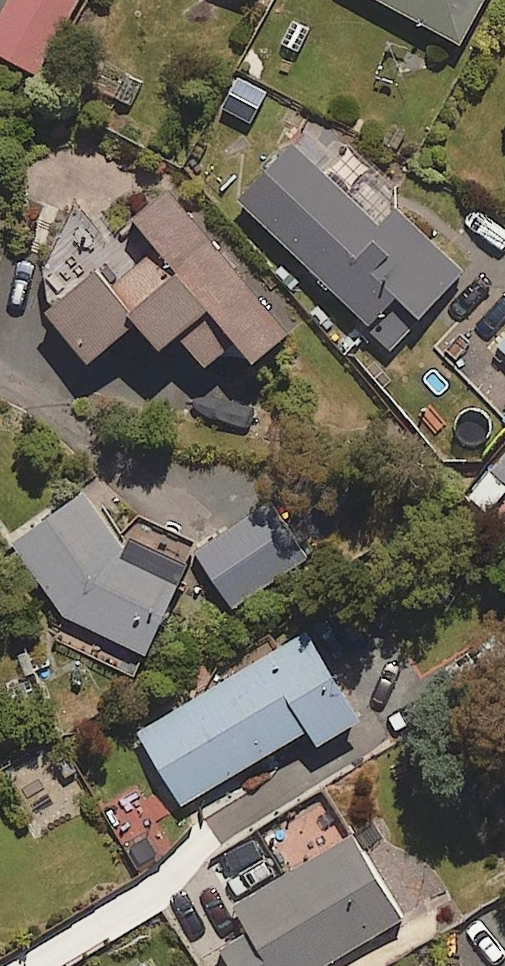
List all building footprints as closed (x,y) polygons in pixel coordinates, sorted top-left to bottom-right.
[(82,0),(10,0),(0,17),(0,55),(38,77),(82,0)] [(463,43),(485,0),(381,0),(463,43)] [(397,207),(379,226),(295,143),(239,199),(393,351),(467,276),(397,207)] [(253,363),(289,332),(167,190),(132,220),(159,250),(115,288),(99,268),(49,311),(92,361),(137,322),(162,351),(179,337),(205,367),(235,342),(253,363)] [(496,347),(504,355),(504,338),(496,347)] [(466,496),(485,514),(504,493),(504,455),(466,496)] [(84,492),(13,543),(64,616),(144,654),(185,576),(127,549),(84,492)] [(236,609),(307,555),(268,503),(197,556),(236,609)] [(318,746),(360,722),(308,633),(137,733),(180,806),(309,730),(318,746)] [(405,919),(355,834),(207,923),(233,965),(325,965),(405,919)]
